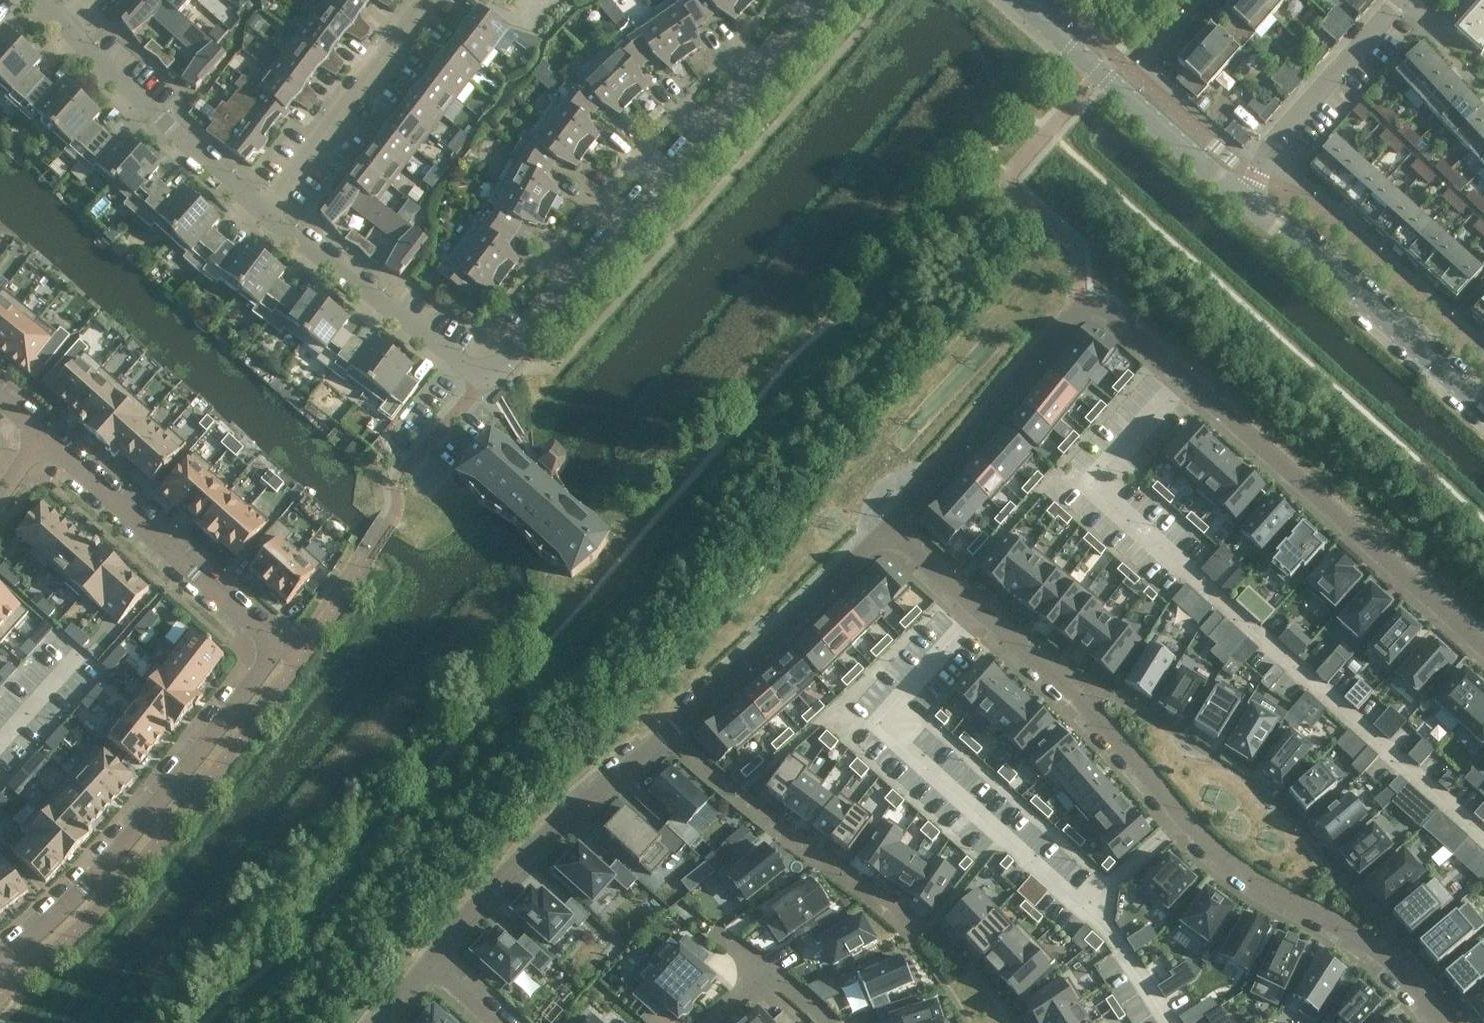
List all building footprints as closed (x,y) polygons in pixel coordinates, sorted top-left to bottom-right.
[(163,0),(142,0),(122,22),(132,34),(154,16),(176,36),(189,22),(179,13),(179,14),(163,0)] [(179,14),(179,13),(191,0),(163,0),(179,14)] [(356,0),(324,0),(323,2),(367,35),(370,29),(361,20),(360,22),(356,19),(359,14),(365,7),(356,0)] [(652,10),(685,58),(701,47),(695,27),(693,24),(704,17),(690,0),(667,0),(652,10)] [(704,17),(714,7),(717,10),(735,20),(748,7),(742,0),(690,0),(704,17)] [(1250,0),(1231,0),(1226,6),(1238,17),(1228,28),(1245,44),(1270,17),(1250,0)] [(1270,17),(1285,0),(1250,0),(1270,17)] [(1371,7),(1364,0),(1355,10),(1362,17),(1371,7)] [(1470,13),(1483,26),(1483,0),(1481,0),(1470,13)] [(367,35),(323,2),(310,19),(339,41),(344,34),(348,30),(351,33),(350,35),(361,41),(367,35)] [(518,37),(480,8),(474,15),(470,20),(467,17),(468,15),(457,9),(451,14),(505,55),(518,37)] [(1332,17),(1348,31),(1356,22),(1340,8),(1332,17)] [(625,29),(620,32),(642,59),(652,53),(654,56),(670,68),(685,58),(652,10),(638,20),(637,18),(632,16),(628,16),(628,22),(625,29)] [(1470,13),(1455,29),(1481,53),(1483,50),(1483,26),(1470,13)] [(505,55),(451,14),(448,21),(457,30),(458,28),(461,30),(459,35),(453,42),(482,64),(494,48),(504,56),(505,55)] [(1322,27),(1339,42),(1348,31),(1332,17),(1322,27)] [(339,41),(310,19),(297,36),(340,70),(344,64),(335,55),(333,56),(330,54),(333,49),(339,41)] [(226,55),(189,22),(176,36),(199,57),(184,80),(196,89),(226,55)] [(1211,23),(1192,44),(1221,71),(1245,44),(1228,28),(1223,34),(1211,23)] [(263,53),(270,37),(250,27),(242,43),(263,53)] [(23,43),(17,33),(12,36),(4,28),(0,32),(0,69),(23,43)] [(605,47),(593,59),(633,101),(646,88),(637,69),(635,66),(642,59),(620,32),(616,36),(609,38),(603,36),(602,40),(604,45),(605,47)] [(340,70),(297,36),(283,53),(312,76),(318,69),(322,65),(325,67),(324,69),(335,75),(340,70)] [(157,58),(163,51),(152,40),(144,49),(157,58)] [(482,64),(453,42),(448,50),(444,54),(441,51),(442,49),(430,43),(425,48),(469,81),(482,64)] [(23,43),(0,69),(0,84),(9,92),(5,97),(18,109),(45,79),(34,69),(41,61),(32,54),(35,48),(23,43)] [(1221,71),(1192,44),(1177,60),(1190,71),(1179,83),(1197,98),(1221,71)] [(1323,60),(1330,52),(1323,45),(1316,54),(1323,60)] [(1395,72),(1410,89),(1438,63),(1423,46),(1395,72)] [(469,81),(425,48),(422,55),(430,64),(432,63),(435,64),(432,70),(427,77),(456,99),(469,81)] [(157,58),(167,70),(175,61),(163,51),(157,58)] [(312,76),(283,53),(270,71),(314,104),(318,98),(309,89),(307,90),(304,88),(307,83),(312,76)] [(1323,60),(1316,54),(1307,64),(1314,70),(1323,60)] [(633,101),(593,59),(580,71),(578,69),(573,68),(570,68),(570,75),(568,81),(564,85),(590,109),(598,101),(601,104),(619,114),(633,101)] [(1282,72),(1299,87),(1307,78),(1290,63),(1282,72)] [(1438,63),(1410,89),(1425,104),(1453,78),(1438,63)] [(314,104),(270,71),(258,87),(243,76),(243,77),(286,110),(291,103),(296,99),(298,102),(298,104),(309,110),(314,104)] [(1274,81),(1291,96),(1299,87),(1282,72),(1274,81)] [(286,110),(243,77),(235,87),(236,87),(237,86),(240,89),(234,97),(273,127),(286,110)] [(456,99),(427,77),(421,84),(417,88),(414,86),(415,84),(404,78),(399,82),(443,116),(456,99)] [(1453,78),(1425,104),(1440,120),(1468,94),(1453,78)] [(56,89),(45,79),(18,109),(32,120),(38,113),(54,127),(52,130),(52,131),(83,97),(77,86),(72,89),(64,81),(56,89)] [(443,116),(399,82),(399,83),(395,89),(404,99),(406,97),(409,99),(406,104),(401,111),(430,133),(443,116)] [(548,96),(550,101),(552,102),(541,116),(587,152),(599,137),(587,120),(584,117),(590,109),(564,85),(561,90),(554,93),(548,93),(548,96)] [(1468,94),(1440,120),(1455,136),(1483,110),(1468,94)] [(94,102),(83,97),(52,131),(69,146),(65,150),(78,162),(104,132),(93,123),(100,114),(92,107),(94,102)] [(273,127),(234,97),(227,105),(224,103),(225,102),(224,101),(216,111),(260,144),(273,127)] [(1275,114),(1282,106),(1275,99),(1268,107),(1275,114)] [(1371,108),(1390,126),(1397,119),(1378,101),(1371,108)] [(1359,104),(1353,111),(1362,120),(1369,113),(1359,104)] [(1275,114),(1268,107),(1259,117),(1266,124),(1275,114)] [(1455,136),(1469,152),(1483,138),(1483,111),(1483,110),(1455,136)] [(260,144),(216,111),(209,121),(210,122),(211,121),(214,123),(207,132),(246,162),(260,144)] [(430,133),(401,111),(395,119),(391,123),(388,120),(389,118),(378,112),(373,116),(417,150),(430,133)] [(417,150),(373,116),(373,117),(369,124),(378,133),(379,131),(383,133),(380,139),(375,145),(404,167),(417,150)] [(587,152),(541,116),(531,130),(528,129),(523,128),(520,129),(522,135),(520,142),(517,147),(547,166),(553,157),(557,159),(576,167),(587,152)] [(1244,148),(1250,141),(1232,125),(1226,132),(1244,148)] [(1398,154),(1404,147),(1386,129),(1379,137),(1398,154)] [(1427,148),(1409,131),(1403,138),(1421,155),(1427,148)] [(116,143),(104,132),(78,162),(91,174),(95,169),(112,184),(143,150),(137,139),(131,142),(123,135),(116,143)] [(1469,152),(1483,167),(1483,138),(1469,152)] [(1310,168),(1326,183),(1352,154),(1335,139),(1310,168)] [(404,167),(375,145),(369,153),(365,157),(362,154),(363,152),(352,146),(347,151),(391,184),(404,167)] [(547,166),(517,147),(515,152),(509,156),(502,157),(503,160),(506,164),(508,165),(499,182),(550,209),(559,192),(545,177),(542,175),(547,166)] [(154,155),(143,150),(112,184),(129,199),(124,204),(137,215),(164,186),(153,176),(160,168),(152,160),(154,155)] [(391,184),(347,151),(346,152),(343,158),(351,167),(353,166),(356,168),(353,173),(348,180),(377,202),(377,201),(391,184)] [(478,154),(471,151),(466,161),(472,165),(478,154)] [(1352,154),(1326,183),(1342,197),(1368,169),(1352,154)] [(1429,184),(1436,177),(1417,159),(1411,167),(1429,184)] [(1440,161),(1434,168),(1452,185),(1459,178),(1440,161)] [(1368,169),(1342,197),(1359,212),(1384,183),(1368,169)] [(377,202),(348,180),(321,215),(332,226),(352,206),(376,225),(388,209),(377,201),(377,202)] [(550,209),(499,182),(491,197),(489,195),(484,195),(481,197),(483,203),(483,210),(481,213),(511,232),(518,219),(521,221),(542,225),(550,209)] [(1384,183),(1359,212),(1375,226),(1400,198),(1384,183)] [(175,196),(164,186),(137,215),(151,227),(155,223),(171,238),(202,204),(196,193),(191,196),(182,188),(175,196)] [(1460,214),(1467,207),(1449,189),(1442,197),(1460,214)] [(1472,191),(1465,198),(1483,215),(1483,214),(1483,202),(1472,191)] [(1400,198),(1375,226),(1391,240),(1416,212),(1400,198)] [(213,208),(202,204),(171,238),(188,253),(184,257),(202,273),(226,242),(212,229),(219,221),(211,214),(213,208)] [(427,240),(388,209),(376,225),(400,243),(387,268),(400,275),(427,240)] [(1416,212),(1391,240),(1407,255),(1432,226),(1416,212)] [(511,232),(481,213),(480,214),(474,218),(467,217),(467,221),(469,226),(471,227),(460,242),(506,277),(518,262),(506,245),(503,242),(511,232)] [(1480,219),(1473,226),(1483,237),(1483,223),(1480,219)] [(1432,226),(1407,255),(1423,269),(1449,241),(1432,226)] [(359,248),(365,240),(352,231),(345,240),(359,248)] [(359,248),(370,259),(377,249),(365,240),(359,248)] [(1449,241),(1423,269),(1439,284),(1465,255),(1449,241)] [(239,251),(226,242),(202,273),(217,284),(220,280),(238,293),(266,256),(259,246),(254,249),(245,243),(239,251)] [(506,277),(460,242),(450,255),(448,254),(442,253),(439,254),(441,260),(440,267),(437,271),(465,292),(472,282),(475,285),(495,291),(506,277)] [(1465,255),(1439,284),(1456,299),(1481,270),(1465,255)] [(278,260),(266,256),(238,293),(256,306),(253,311),(267,322),(290,290),(278,281),(285,272),(276,266),(278,260)] [(22,304),(4,290),(0,295),(0,331),(22,304)] [(302,299),(290,290),(267,322),(280,332),(284,328),(302,341),(330,304),(323,294),(318,297),(309,291),(302,299)] [(1483,324),(1483,297),(1470,312),(1483,324)] [(39,318),(22,304),(0,331),(0,351),(8,357),(39,318)] [(341,308),(330,304),(302,341),(320,355),(317,359),(331,370),(354,338),(342,329),(349,320),(340,314),(341,308)] [(46,347),(51,340),(56,334),(57,332),(39,318),(8,357),(26,371),(35,379),(45,366),(36,359),(41,353),(46,347)] [(1089,327),(1075,344),(1104,367),(1118,351),(1089,327)] [(60,328),(57,332),(56,334),(65,341),(70,336),(60,328)] [(60,348),(65,341),(56,334),(51,340),(60,348)] [(366,347),(354,338),(331,370),(345,380),(348,376),(366,389),(394,352),(387,342),(382,345),(373,339),(366,347)] [(55,354),(60,348),(51,340),(46,347),(55,354)] [(79,340),(74,346),(83,354),(88,348),(79,340)] [(1104,367),(1075,344),(1063,360),(1091,383),(1092,383),(1088,380),(1100,365),(1104,368),(1104,367)] [(83,354),(74,346),(69,352),(78,360),(83,354)] [(50,360),(55,354),(46,347),(41,353),(50,360)] [(78,360),(69,352),(64,358),(73,366),(78,360)] [(405,356),(394,352),(366,389),(384,403),(378,411),(392,421),(406,404),(405,404),(419,387),(406,377),(413,368),(404,362),(405,356)] [(45,366),(50,360),(41,353),(36,359),(45,366)] [(73,366),(64,358),(58,364),(67,372),(73,366)] [(68,405),(102,367),(101,367),(94,374),(78,360),(73,366),(67,372),(62,378),(53,370),(42,382),(51,390),(68,405)] [(1091,383),(1063,360),(1050,375),(1079,398),(1091,383)] [(67,372),(58,364),(53,370),(62,378),(67,372)] [(81,424),(119,383),(102,367),(68,405),(84,419),(80,423),(81,424)] [(1134,376),(1128,371),(1120,380),(1126,385),(1134,376)] [(1079,398),(1050,375),(1037,392),(1066,415),(1079,398)] [(1118,394),(1126,385),(1120,380),(1112,389),(1118,394)] [(98,439),(135,398),(119,383),(81,424),(98,439)] [(1052,431),(1066,415),(1037,392),(1024,408),(1052,431)] [(113,457),(152,413),(135,398),(98,439),(107,447),(105,449),(113,457)] [(1107,407),(1101,401),(1093,410),(1099,416),(1107,407)] [(1052,431),(1024,408),(1011,424),(1039,447),(1052,431)] [(1091,425),(1099,416),(1093,410),(1085,419),(1091,425)] [(136,466),(169,428),(166,431),(150,417),(153,414),(152,413),(113,457),(114,457),(120,451),(136,466)] [(207,432),(215,423),(208,416),(200,425),(207,432)] [(1181,476),(1211,442),(1192,426),(1162,459),(1181,476)] [(186,443),(169,428),(136,466),(153,481),(164,469),(165,470),(172,462),(171,461),(171,460),(186,443)] [(1018,471),(1032,455),(1005,431),(991,447),(1018,471)] [(1072,446),(1080,437),(1073,432),(1065,441),(1072,446)] [(227,449),(235,440),(228,433),(220,442),(227,449)] [(511,448),(507,445),(492,436),(476,448),(459,475),(483,505),(516,526),(540,556),(572,577),(597,557),(608,540),(594,522),(511,448)] [(243,447),(235,440),(227,449),(235,456),(243,447)] [(1064,455),(1072,446),(1065,441),(1057,450),(1064,455)] [(1197,491),(1227,457),(1228,457),(1211,442),(1181,476),(1197,491)] [(1018,471),(991,447),(978,461),(1005,486),(1018,471)] [(556,450),(544,460),(540,468),(552,479),(560,475),(568,461),(556,450)] [(177,507),(213,468),(198,454),(195,452),(167,483),(159,492),(177,507)] [(1213,505),(1243,471),(1227,457),(1197,491),(1213,505)] [(1005,486),(978,461),(964,477),(988,498),(1001,484),(1004,487),(1005,486)] [(195,523),(224,491),(227,487),(210,472),(214,468),(213,468),(177,507),(178,508),(180,505),(192,516),(195,519),(193,522),(194,523),(195,523)] [(268,470),(260,478),(268,485),(276,476),(268,470)] [(1243,471),(1213,505),(1232,521),(1262,488),(1243,471)] [(1043,478),(1037,472),(1029,481),(1036,486),(1043,478)] [(283,483),(276,476),(268,485),(275,492),(283,483)] [(988,498),(964,477),(950,492),(974,514),(988,498)] [(1028,495),(1036,486),(1029,481),(1021,490),(1028,495)] [(1166,490),(1157,482),(1152,489),(1161,497),(1166,490)] [(220,541),(251,505),(249,507),(231,490),(228,494),(198,526),(199,527),(218,544),(220,541)] [(1175,499),(1166,490),(1161,497),(1170,505),(1175,499)] [(974,514),(950,492),(937,507),(961,528),(974,514)] [(1261,550),(1293,516),(1272,497),(1241,532),(1261,550)] [(33,548),(60,518),(44,503),(17,533),(33,547),(33,548)] [(1008,517),(1016,508),(1010,503),(1002,511),(1008,517)] [(1058,517),(1063,511),(1054,503),(1049,509),(1058,517)] [(269,521),(251,505),(220,541),(237,557),(269,521)] [(961,528),(937,507),(922,523),(946,545),(961,528)] [(1000,526),(1008,517),(1002,511),(994,520),(1000,526)] [(1072,519),(1063,511),(1058,517),(1067,525),(1072,519)] [(1200,521),(1191,513),(1186,519),(1195,527),(1200,521)] [(44,570),(77,533),(60,518),(33,548),(33,547),(26,555),(44,570)] [(297,555),(296,555),(284,543),(293,533),(278,520),(255,546),(264,555),(250,571),(268,587),(297,555)] [(1209,529),(1200,521),(1195,527),(1203,535),(1209,529)] [(1289,578),(1290,579),(1302,565),(1304,567),(1304,568),(1305,569),(1324,546),(1323,545),(1322,546),(1319,543),(1319,542),(1318,541),(1318,542),(1313,538),(1316,535),(1315,534),(1314,534),(1306,528),(1307,527),(1306,526),(1305,527),(1302,524),(1303,523),(1301,522),(1275,553),(1277,554),(1277,553),(1279,555),(1272,563),(1273,564),(1274,563),(1280,569),(1279,570),(1282,573),(1283,572),(1284,572),(1289,577),(1289,578)] [(94,548),(77,533),(44,570),(62,586),(65,583),(64,582),(94,548)] [(981,547),(989,538),(983,533),(975,542),(981,547)] [(1097,542),(1088,534),(1083,540),(1092,548),(1097,542)] [(1027,555),(1007,539),(982,571),(1003,587),(1034,548),(1033,548),(1027,555)] [(973,556),(981,547),(975,542),(967,551),(973,556)] [(1106,550),(1097,542),(1092,548),(1101,556),(1106,550)] [(91,586),(115,559),(97,544),(94,548),(64,582),(65,583),(82,598),(85,594),(84,594),(91,586)] [(1216,579),(1236,555),(1223,544),(1203,567),(1216,579)] [(303,548),(296,555),(297,555),(268,587),(272,591),(270,594),(279,602),(282,599),(287,604),(301,588),(302,588),(304,585),(313,593),(331,574),(322,565),(303,548)] [(1020,601),(1051,562),(1034,548),(1003,587),(1020,601)] [(1336,554),(1335,553),(1308,583),(1309,584),(1315,590),(1313,593),(1325,603),(1327,600),(1333,606),(1335,607),(1360,579),(1359,578),(1358,578),(1351,571),(1352,569),(1336,554)] [(101,609),(132,574),(115,559),(91,586),(84,594),(85,594),(101,609)] [(911,588),(885,562),(870,576),(896,603),(911,588)] [(1038,615),(1069,576),(1051,562),(1020,601),(1038,615)] [(4,563),(0,567),(0,573),(6,579),(13,571),(4,563)] [(1131,572),(1122,564),(1117,570),(1126,578),(1131,572)] [(1228,593),(1244,576),(1235,568),(1219,585),(1228,593)] [(22,579),(13,571),(6,579),(15,587),(22,579)] [(1140,580),(1131,572),(1126,578),(1135,586),(1140,580)] [(118,624),(149,590),(132,574),(101,609),(118,624)] [(896,603),(870,576),(855,591),(881,618),(882,617),(878,613),(892,600),(895,604),(896,603)] [(1056,630),(1087,591),(1069,576),(1038,615),(1056,630)] [(1338,621),(1359,640),(1394,601),(1373,582),(1338,621)] [(1170,602),(1179,610),(1195,592),(1186,584),(1170,602)] [(14,628),(29,612),(0,587),(0,615),(14,628)] [(1158,596),(1148,588),(1143,594),(1152,602),(1158,596)] [(881,618),(855,591),(841,605),(867,632),(881,618)] [(1074,644),(1105,605),(1087,591),(1056,630),(1074,644)] [(40,609),(47,602),(38,594),(31,601),(40,609)] [(56,610),(47,602),(40,609),(49,617),(56,610)] [(1262,624),(1274,610),(1267,604),(1254,617),(1262,624)] [(867,632),(841,605),(826,620),(852,646),(867,632)] [(1092,658),(1120,623),(1103,609),(1106,605),(1105,605),(1074,644),(1092,658)] [(914,621),(922,613),(916,607),(908,615),(914,621)] [(158,618),(151,611),(143,620),(150,627),(158,618)] [(1208,638),(1225,619),(1216,611),(1199,630),(1208,638)] [(1400,612),(1367,648),(1389,667),(1421,631),(1400,612)] [(0,615),(0,643),(1,643),(14,628),(0,615)] [(914,621),(908,615),(899,624),(905,630),(914,621)] [(150,627),(143,620),(135,629),(142,636),(150,627)] [(852,646),(826,620),(812,634),(837,660),(852,646)] [(1140,639),(1120,623),(1092,658),(1112,674),(1140,639)] [(74,639),(81,632),(72,624),(65,631),(74,639)] [(189,628),(174,646),(210,674),(224,656),(211,646),(213,645),(204,638),(203,640),(192,631),(189,628)] [(36,648),(44,639),(37,632),(29,641),(36,648)] [(90,640),(81,632),(74,639),(83,647),(90,640)] [(837,660),(812,634),(796,649),(822,675),(837,660)] [(1308,643),(1300,635),(1289,647),(1298,655),(1308,643)] [(884,650),(893,642),(887,636),(879,644),(884,650)] [(1430,639),(1398,674),(1422,696),(1454,660),(1430,639)] [(36,648),(29,641),(21,650),(28,657),(36,648)] [(884,650),(879,644),(870,652),(876,658),(884,650)] [(1175,662),(1175,660),(1149,644),(1149,645),(1150,646),(1127,683),(1125,682),(1125,684),(1151,700),(1152,699),(1150,698),(1151,696),(1173,661),(1175,662)] [(128,652),(120,645),(112,654),(120,661),(128,652)] [(210,674),(174,646),(161,663),(160,664),(164,667),(196,693),(197,691),(210,674)] [(1328,684),(1346,663),(1334,652),(1316,673),(1328,684)] [(112,670),(120,661),(112,654),(104,663),(112,670)] [(815,683),(790,655),(774,669),(799,697),(815,683)] [(160,664),(161,663),(157,660),(142,680),(146,683),(146,682),(186,713),(194,704),(196,706),(203,696),(197,691),(196,693),(164,667),(160,664)] [(10,662),(2,671),(9,678),(17,669),(10,662)] [(971,712),(1002,679),(983,662),(956,692),(973,708),(970,711),(971,712)] [(855,679),(864,670),(858,665),(850,673),(855,679)] [(1260,683),(1269,691),(1285,673),(1276,665),(1260,683)] [(799,697),(774,669),(759,683),(784,710),(799,697)] [(1206,684),(1182,669),(1160,705),(1167,710),(1166,712),(1175,717),(1176,715),(1183,720),(1206,684)] [(1483,695),(1483,687),(1464,669),(1434,702),(1458,724),(1483,695)] [(9,678),(2,671),(0,673),(0,686),(1,687),(9,678)] [(855,679),(850,673),(841,681),(847,687),(855,679)] [(984,730),(1017,693),(1002,679),(971,712),(986,726),(983,729),(984,730)] [(1357,710),(1373,692),(1360,680),(1344,698),(1357,710)] [(186,713),(146,682),(146,683),(132,701),(136,703),(168,728),(167,729),(172,732),(186,713)] [(1245,696),(1221,682),(1193,726),(1217,741),(1245,696)] [(784,710),(759,683),(744,696),(768,724),(784,710)] [(105,692),(98,686),(90,695),(97,701),(105,692)] [(999,744),(1032,706),(1017,693),(984,730),(999,744)] [(97,701),(90,695),(82,703),(89,710),(97,701)] [(1458,724),(1482,746),(1483,744),(1483,695),(1458,724)] [(768,724),(744,696),(729,710),(753,737),(757,734),(768,724)] [(816,716),(825,708),(819,702),(810,710),(816,716)] [(168,728),(136,703),(123,720),(122,721),(154,745),(167,729),(168,728)] [(1020,756),(1051,723),(1032,706),(999,744),(1000,745),(1004,741),(1020,756)] [(1276,721),(1253,707),(1227,747),(1251,762),(1276,721)] [(753,737),(729,710),(714,723),(738,751),(753,737)] [(816,716),(810,710),(801,718),(807,724),(816,716)] [(1389,710),(1375,725),(1390,739),(1403,724),(1389,710)] [(935,718),(944,726),(949,720),(940,711),(935,718)] [(122,721),(123,720),(115,714),(101,733),(136,760),(140,763),(154,745),(122,721)] [(738,751),(714,723),(697,738),(719,762),(734,748),(737,752),(738,751)] [(69,733),(62,726),(54,735),(61,741),(69,733)] [(789,729),(780,737),(786,743),(794,735),(789,729)] [(824,746),(833,737),(827,731),(818,740),(824,746)] [(1311,749),(1290,731),(1259,769),(1281,786),(1311,749)] [(1075,750),(1059,732),(1025,762),(1041,780),(1044,778),(1075,750)] [(959,739),(968,747),(973,741),(964,733),(959,739)] [(61,741),(54,735),(46,744),(53,750),(61,741)] [(776,751),(786,743),(780,737),(771,745),(776,751)] [(839,742),(833,737),(824,746),(830,751),(839,742)] [(1435,750),(1423,739),(1408,756),(1420,766),(1435,750)] [(982,749),(973,741),(968,747),(977,755),(982,749)] [(134,778),(98,744),(82,761),(119,795),(134,778)] [(1351,766),(1361,775),(1378,756),(1368,747),(1351,766)] [(1057,794),(1089,766),(1075,750),(1044,778),(1057,794)] [(783,804),(808,770),(813,764),(795,751),(765,791),(783,804)] [(759,756),(750,764),(755,770),(764,762),(759,756)] [(863,764),(857,759),(849,768),(855,773),(863,764)] [(39,767),(31,760),(23,769),(31,775),(39,767)] [(119,795),(82,761),(67,778),(104,812),(119,795)] [(755,770),(750,764),(741,772),(746,778),(755,770)] [(869,770),(863,764),(855,773),(861,779),(869,770)] [(1003,779),(1011,770),(1005,764),(997,774),(1003,779)] [(1075,807),(1103,782),(1089,766),(1057,794),(1058,794),(1062,791),(1075,807)] [(1336,786),(1320,766),(1289,792),(1306,812),(1336,786)] [(31,775),(23,769),(15,778),(23,784),(31,775)] [(799,816),(819,790),(825,783),(808,770),(783,804),(799,816)] [(1017,775),(1011,770),(1003,779),(1009,784),(1017,775)] [(707,803),(671,771),(660,783),(659,783),(650,793),(661,803),(662,803),(675,815),(666,826),(686,845),(690,848),(700,836),(688,825),(707,803)] [(1399,776),(1389,787),(1397,795),(1408,784),(1399,776)] [(104,812),(67,778),(52,794),(88,828),(89,828),(104,812)] [(1086,826),(1118,798),(1103,782),(1075,807),(1089,822),(1085,825),(1086,826)] [(814,827),(834,801),(819,790),(799,816),(814,827)] [(884,800),(890,805),(898,796),(892,790),(884,800)] [(8,800),(1,793),(0,794),(0,808),(8,800)] [(88,828),(52,794),(36,811),(77,849),(93,832),(89,828),(88,828)] [(831,840),(856,806),(839,794),(834,801),(814,827),(831,840)] [(1367,816),(1348,794),(1315,823),(1333,844),(1367,816)] [(896,810),(904,801),(898,796),(890,805),(896,810)] [(1035,797),(1030,803),(1039,811),(1044,805),(1035,797)] [(1100,842),(1131,814),(1118,798),(1086,826),(1100,842)] [(1422,829),(1439,810),(1430,802),(1413,821),(1422,829)] [(1473,815),(1482,823),(1483,821),(1483,803),(1473,815)] [(1053,813),(1044,805),(1039,811),(1048,819),(1053,813)] [(849,853),(873,820),(856,808),(857,807),(856,806),(831,840),(849,853)] [(686,845),(666,826),(656,836),(626,808),(604,832),(651,875),(672,853),(676,856),(686,845)] [(77,849),(36,811),(21,828),(62,866),(77,849)] [(1147,832),(1131,814),(1100,842),(1101,843),(1102,842),(1117,859),(1147,832)] [(879,873),(900,842),(907,832),(888,819),(861,861),(879,873)] [(934,828),(928,822),(920,831),(926,837),(934,828)] [(1068,826),(1062,832),(1071,840),(1077,834),(1068,826)] [(1360,875),(1391,847),(1373,826),(1341,853),(1347,860),(1346,862),(1352,869),(1354,868),(1360,875)] [(62,866),(21,828),(5,845),(23,861),(46,882),(62,866)] [(940,833),(934,828),(926,837),(932,842),(940,833)] [(1086,842),(1077,834),(1071,840),(1080,848),(1086,842)] [(895,884),(916,853),(900,842),(879,873),(895,884)] [(579,846),(558,870),(593,902),(614,879),(627,891),(637,880),(617,861),(607,871),(579,846)] [(751,858),(745,851),(717,873),(740,903),(745,899),(746,901),(784,871),(765,847),(751,858)] [(911,895),(930,868),(914,858),(917,854),(916,853),(895,884),(911,895)] [(1385,905),(1421,874),(1403,853),(1367,884),(1385,905)] [(10,905),(28,892),(0,854),(0,892),(10,905)] [(1000,865),(1006,871),(1014,862),(1008,856),(1000,865)] [(1196,881),(1194,879),(1169,856),(1168,857),(1168,858),(1142,885),(1168,910),(1194,882),(1196,881)] [(959,866),(965,872),(973,863),(967,857),(959,866)] [(930,907),(955,870),(937,858),(930,868),(911,895),(930,907)] [(1107,872),(1115,863),(1109,858),(1101,867),(1107,872)] [(707,859),(682,879),(691,890),(716,870),(707,859)] [(1483,881),(1483,863),(1474,874),(1483,882),(1483,881)] [(1019,890),(1035,906),(1050,889),(1034,874),(1019,890)] [(1411,936),(1453,899),(1435,878),(1405,904),(1393,914),(1411,936)] [(787,896),(784,893),(762,908),(769,918),(776,914),(789,933),(829,906),(811,880),(787,896)] [(539,897),(532,890),(514,910),(554,946),(575,923),(579,927),(589,916),(571,900),(562,910),(543,893),(539,897)] [(965,940),(998,909),(980,890),(948,922),(965,940)] [(1233,909),(1231,908),(1207,890),(1205,892),(1206,892),(1179,929),(1204,948),(1231,911),(1232,911),(1233,909)] [(10,905),(0,892),(0,913),(10,905)] [(1034,910),(1025,901),(1020,908),(1029,916),(1034,910)] [(1467,903),(1427,937),(1432,944),(1424,951),(1437,966),(1483,926),(1483,923),(1467,903)] [(984,959),(1020,925),(1018,923),(1015,927),(998,909),(965,940),(984,959)] [(1043,918),(1034,910),(1029,916),(1038,924),(1043,918)] [(851,923),(845,912),(810,932),(817,945),(821,942),(834,965),(876,941),(862,917),(851,923)] [(1246,970),(1269,930),(1244,916),(1221,956),(1246,970)] [(1001,977),(1037,942),(1022,927),(1020,925),(984,959),(1001,977)] [(1135,951),(1156,937),(1149,927),(1128,940),(1135,951)] [(486,939),(474,952),(484,961),(482,964),(491,972),(494,969),(510,984),(530,962),(542,972),(552,961),(532,942),(522,953),(515,947),(516,946),(506,937),(505,938),(498,932),(489,941),(486,939)] [(1084,941),(1090,947),(1098,938),(1092,932),(1084,941)] [(1277,1005),(1304,948),(1296,944),(1297,942),(1288,938),(1287,939),(1279,935),(1252,993),(1277,1005)] [(705,953),(687,936),(677,946),(679,947),(661,967),(697,999),(702,994),(706,993),(711,988),(711,983),(716,978),(697,962),(705,953)] [(1096,952),(1104,943),(1098,938),(1090,947),(1096,952)] [(1019,996),(1055,961),(1037,942),(1001,977),(1019,996)] [(1444,975),(1462,997),(1483,978),(1483,944),(1483,943),(1444,975)] [(1299,1012),(1315,1022),(1317,1022),(1333,1002),(1327,998),(1344,972),(1321,957),(1294,997),(1304,1004),(1299,1012)] [(902,958),(858,977),(869,1003),(870,1002),(874,1010),(876,1010),(891,1005),(887,995),(913,983),(902,958)] [(697,999),(661,967),(644,987),(642,985),(633,995),(652,1012),(660,1003),(678,1020),(683,1015),(687,1014),(692,1009),(692,1004),(697,999)] [(1187,984),(1180,974),(1159,987),(1166,998),(1187,984)] [(1078,1003),(1075,997),(1079,995),(1068,978),(1027,1005),(1038,1022),(1047,1022),(1078,1003)] [(1379,1003),(1360,985),(1358,986),(1324,1022),(1362,1022),(1379,1005),(1379,1006),(1380,1004),(1379,1003)] [(1219,1004),(1213,994),(1182,1014),(1188,1022),(1189,1022),(1219,1004)] [(1470,1006),(1483,1022),(1483,994),(1470,1006)] [(1112,996),(1106,1001),(1112,1011),(1119,1006),(1112,996)] [(891,1005),(876,1010),(880,1022),(891,1019),(892,1022),(943,1022),(936,1003),(918,1009),(914,997),(891,1005)] [(1078,1003),(1047,1022),(1092,1022),(1096,1020),(1092,1022),(1078,1003)] [(1125,1016),(1119,1006),(1112,1011),(1119,1021),(1125,1016)] [(450,1017),(448,1020),(434,1008),(432,1011),(431,1010),(422,1019),(423,1021),(421,1022),(457,1022),(450,1017)] [(760,1010),(759,1008),(743,1022),(772,1022),(760,1010)] [(784,1013),(773,1022),(793,1022),(784,1013)]
